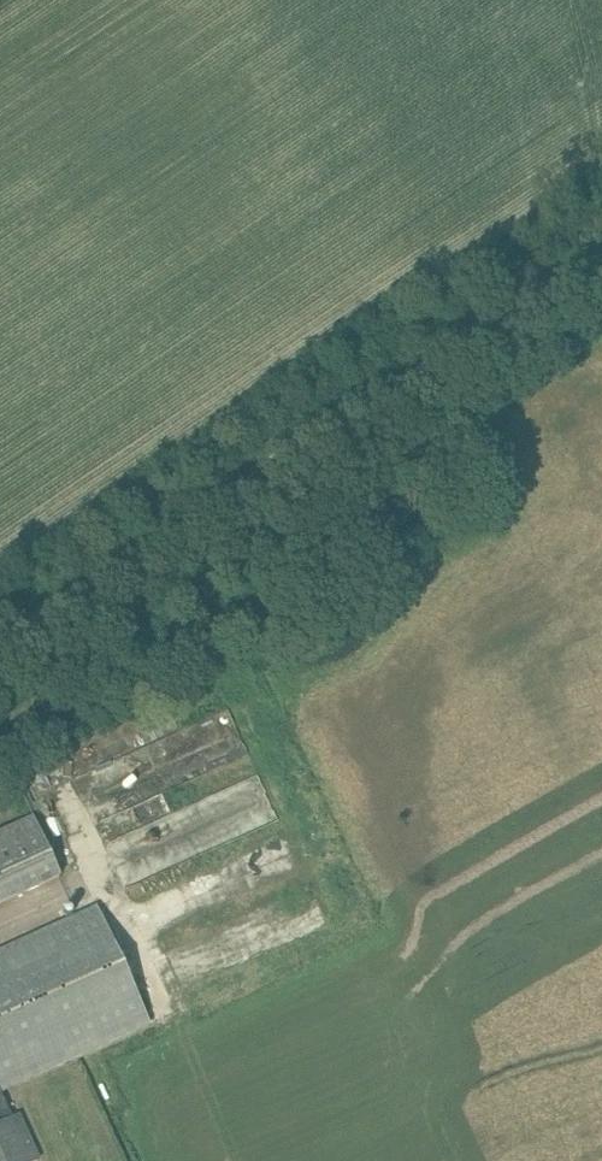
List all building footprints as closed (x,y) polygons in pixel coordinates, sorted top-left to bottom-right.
[(245,759),(148,795),(155,814),(166,810),(181,852),(276,817),(259,771),(251,774),(245,759)] [(0,831),(0,903),(60,875),(33,816),(0,831)] [(150,1022),(97,906),(0,950),(0,1090),(150,1022)] [(38,1160),(17,1114),(0,1122),(0,1154),(3,1160),(36,1160),(38,1160)]
